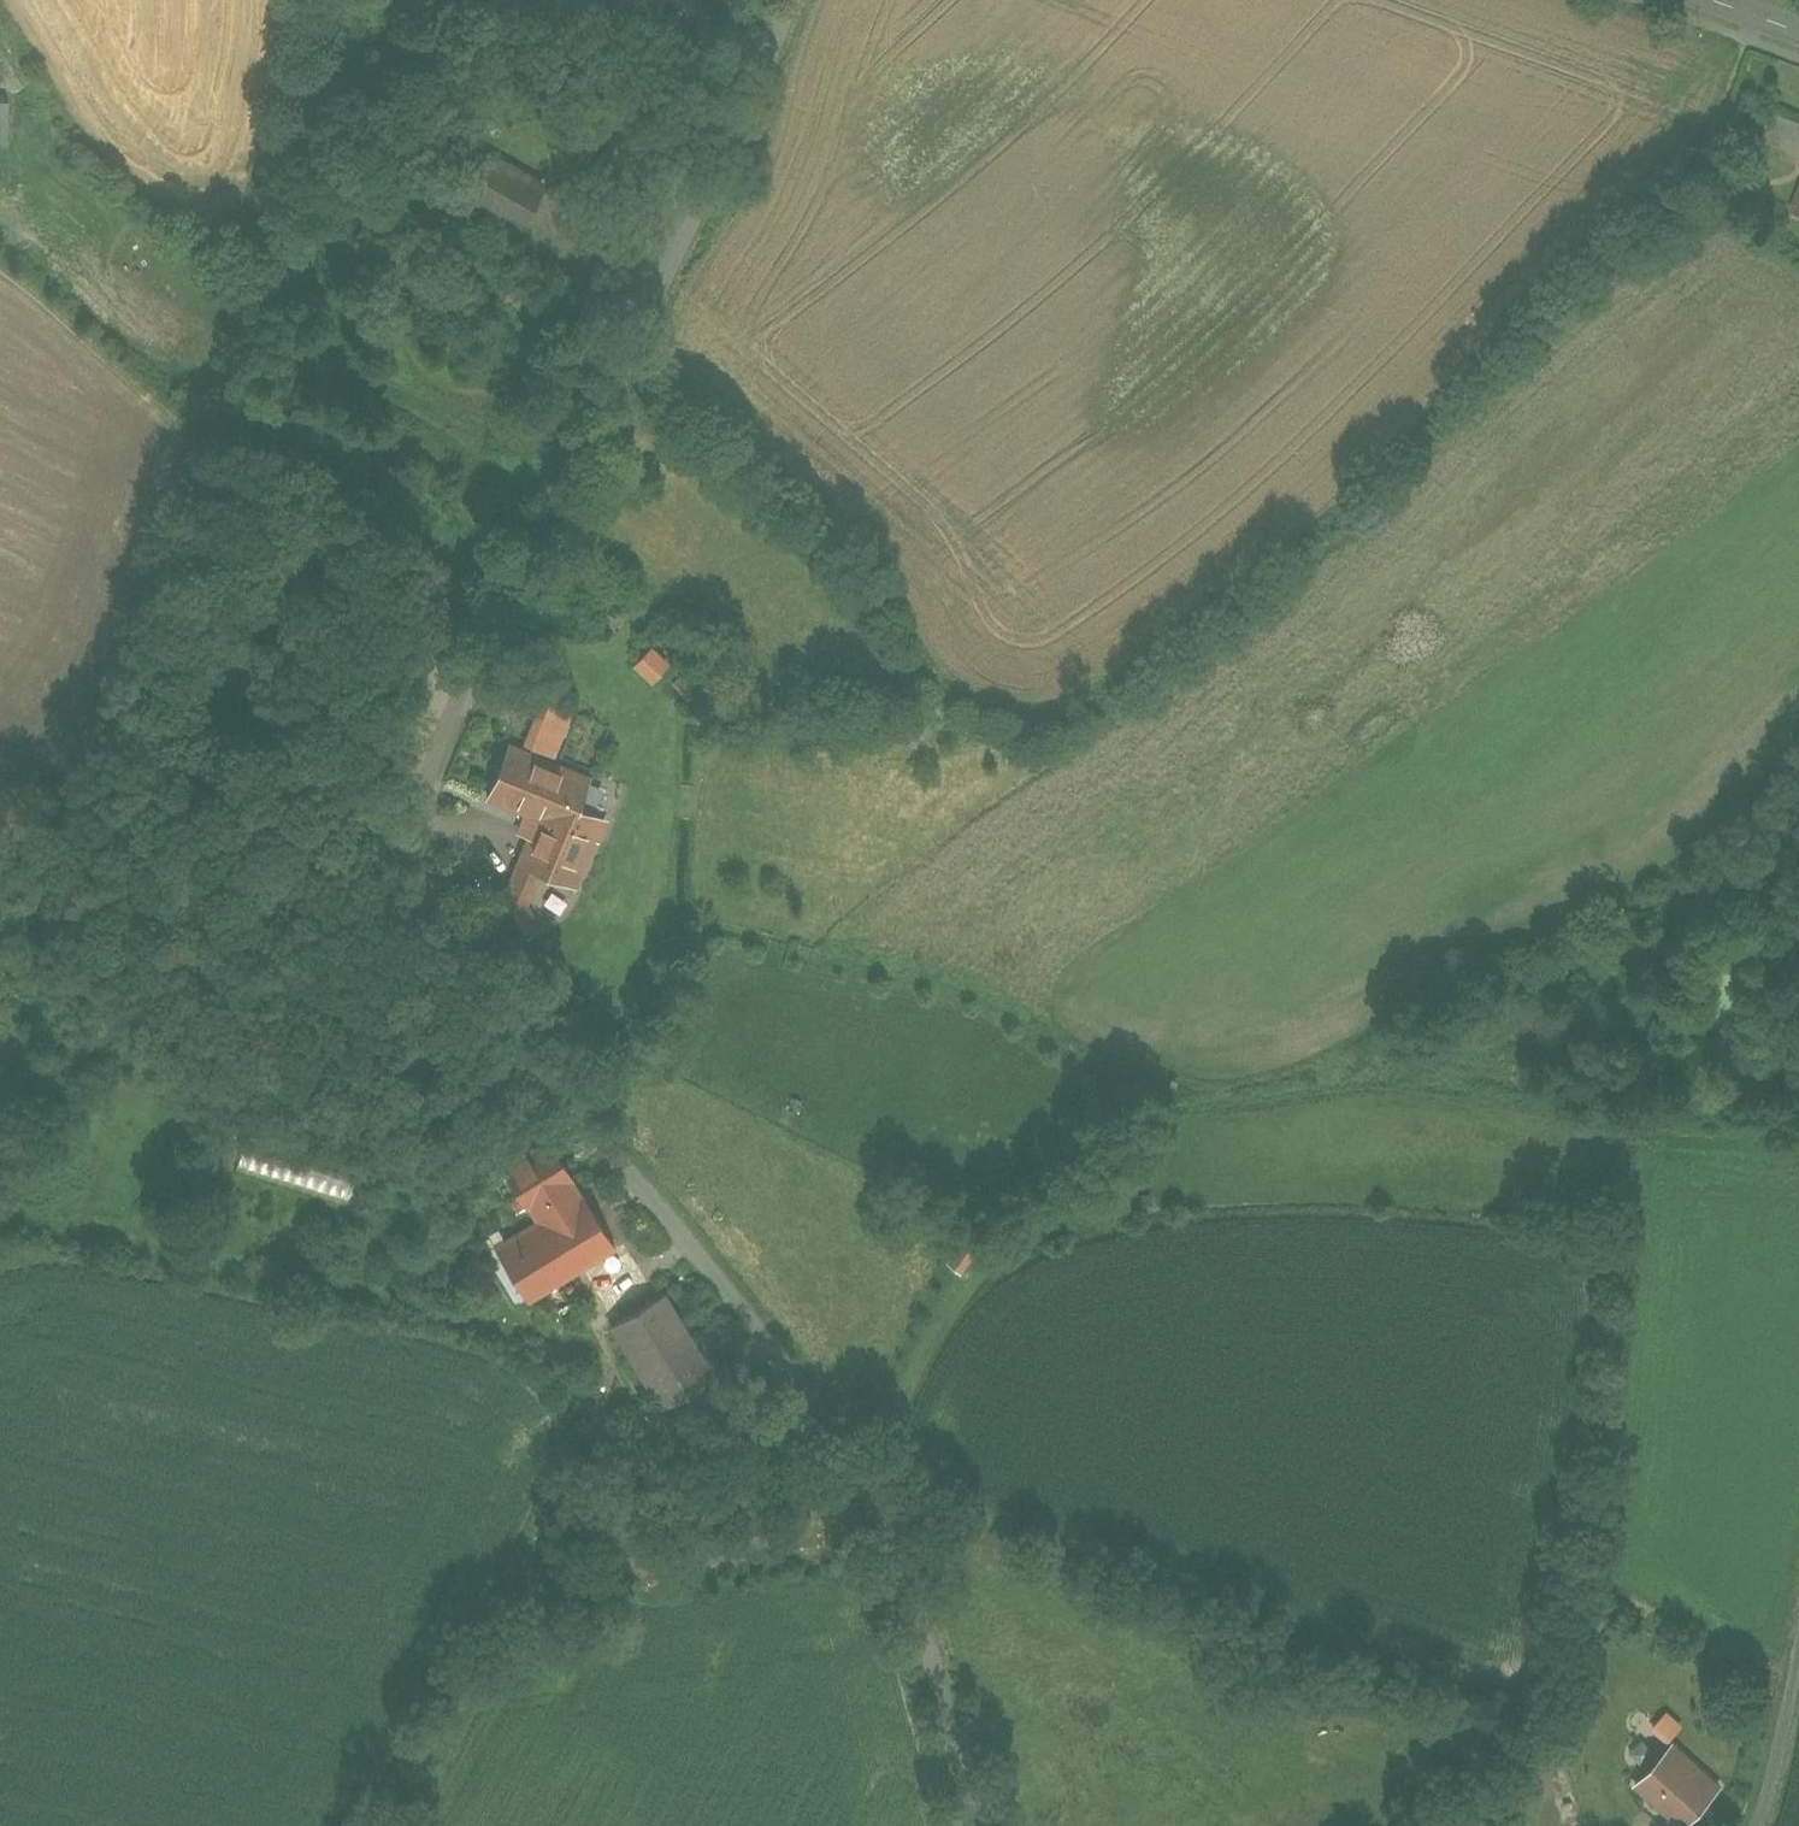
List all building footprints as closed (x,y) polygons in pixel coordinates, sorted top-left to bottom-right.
[(18,142),(19,99),(0,99),(0,142),(18,142)] [(508,218),(532,177),(487,151),(464,192),(508,218)] [(1785,213),(1798,217),(1798,168),(1785,213)] [(649,645),(632,663),(650,680),(667,662),(649,645)] [(538,697),(519,744),(552,757),(571,710),(538,697)] [(483,794),(535,815),(516,860),(540,871),(576,885),(605,815),(575,803),(588,772),(552,757),(519,744),(506,738),(483,794)] [(538,921),(518,884),(532,890),(540,871),(516,860),(507,879),(494,887),(518,932),(538,921)] [(611,1243),(547,1141),(503,1169),(523,1200),(530,1196),(542,1216),(493,1246),(525,1296),(611,1243)] [(244,1145),(237,1174),(353,1203),(360,1174),(244,1145)] [(962,1247),(949,1264),(960,1272),(972,1255),(962,1247)] [(659,1293),(610,1324),(660,1403),(709,1373),(659,1293)] [(1656,1720),(1671,1735),(1683,1723),(1668,1708),(1656,1720)] [(1637,1775),(1683,1821),(1722,1782),(1676,1737),(1637,1775)]
